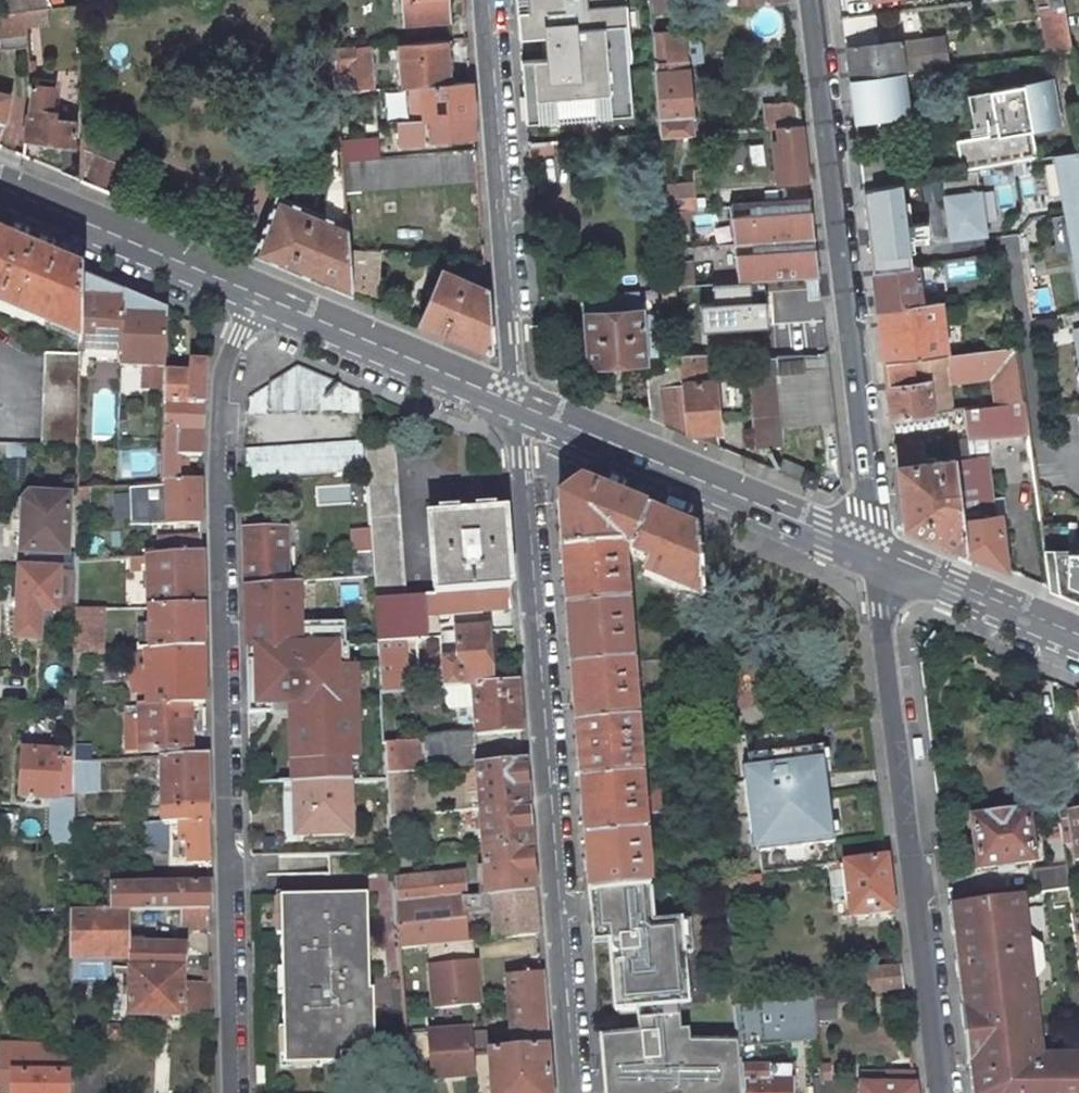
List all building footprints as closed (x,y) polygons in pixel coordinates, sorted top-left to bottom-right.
[(25,10),(47,8),(52,7),(49,0),(0,0),(0,13),(25,10)] [(447,0),(403,0),(405,23),(449,20),(447,0)] [(527,123),(632,115),(628,62),(631,62),(627,0),(517,0),(527,123)] [(1048,54),(1071,52),(1062,0),(1039,0),(1048,54)] [(48,25),(47,8),(25,10),(26,25),(40,25),(48,25)] [(27,47),(26,25),(25,10),(0,13),(0,40),(1,49),(27,47)] [(878,33),(875,14),(842,18),(845,38),(878,33)] [(683,17),(653,19),(657,71),(688,68),(683,17)] [(878,33),(845,38),(846,48),(880,44),(878,33)] [(880,44),(846,48),(849,77),(903,71),(926,68),(925,58),(923,39),(900,42),(880,44)] [(442,41),(400,43),(404,86),(419,85),(421,85),(446,82),(442,41)] [(370,45),(332,48),(336,90),(336,92),(373,89),(370,45)] [(931,57),(925,58),(926,68),(942,66),(941,63),(932,64),(931,57)] [(688,68),(657,71),(662,135),(663,142),(676,141),(675,134),(693,133),(688,68)] [(908,114),(903,71),(849,77),(855,120),(874,118),(877,146),(895,144),(892,115),(908,114)] [(419,85),(423,121),(424,120),(473,116),(470,80),(446,82),(421,85),(419,85)] [(1012,87),(997,87),(996,90),(968,95),(972,114),(976,122),(982,128),(987,126),(989,136),(976,138),(982,168),(1036,158),(1031,129),(1049,126),(1046,108),(1056,106),(1051,80),(1012,87)] [(53,88),(29,84),(30,90),(30,98),(26,138),(65,144),(74,145),(74,122),(48,118),(53,88)] [(4,123),(10,95),(0,92),(0,135),(4,123)] [(769,108),(771,128),(776,127),(800,126),(798,106),(769,108)] [(972,114),(975,129),(982,128),(976,122),(972,114)] [(423,121),(397,123),(399,145),(475,138),(473,116),(424,120),(423,121)] [(124,166),(133,145),(82,124),(82,146),(82,149),(124,166)] [(777,183),(806,180),(800,126),(776,127),(778,141),(772,142),(777,183)] [(982,168),(976,138),(958,141),(963,171),(976,169),(982,168)] [(65,144),(61,172),(81,180),(82,149),(82,146),(74,145),(65,144)] [(368,145),(340,147),(340,150),(342,160),(369,158),(368,147),(368,145)] [(124,166),(82,149),(81,180),(113,194),(124,166)] [(277,195),(253,253),(352,294),(349,247),(347,237),(346,224),(344,190),(342,160),(340,150),(318,151),(319,166),(312,167),(313,191),(327,190),(323,214),(277,195)] [(911,150),(859,156),(863,189),(900,183),(899,173),(914,171),(911,150)] [(1056,154),(1078,273),(1078,150),(1056,154)] [(369,158),(342,160),(344,190),(478,180),(476,151),(369,158)] [(963,171),(941,175),(948,238),(983,234),(976,169),(963,171)] [(694,182),(666,185),(668,211),(687,210),(695,209),(694,182)] [(905,225),(900,183),(863,189),(873,270),(909,266),(906,238),(905,225)] [(818,276),(809,201),(730,207),(729,205),(722,206),(722,208),(724,232),(732,232),(734,245),(738,282),(788,278),(818,276)] [(689,233),(687,210),(668,211),(670,235),(689,233)] [(927,236),(911,237),(912,245),(928,243),(927,236)] [(0,240),(0,311),(43,329),(47,319),(79,333),(79,300),(80,274),(78,273),(0,240)] [(378,249),(349,247),(352,294),(378,305),(378,278),(378,249)] [(691,262),(673,263),(674,276),(674,286),(692,285),(691,262)] [(440,265),(419,322),(488,351),(491,349),(487,288),(440,265)] [(919,293),(915,265),(909,266),(873,270),(878,311),(937,304),(936,291),(919,293)] [(79,300),(79,333),(79,345),(79,350),(121,351),(123,292),(114,288),(80,274),(79,300)] [(585,294),(590,364),(644,361),(644,356),(657,355),(654,314),(641,315),(640,291),(585,294)] [(121,351),(120,366),(166,367),(168,321),(168,311),(157,306),(123,292),(121,351)] [(708,304),(698,305),(700,330),(766,325),(764,300),(708,304)] [(937,304),(878,311),(884,362),(908,359),(946,354),(940,303),(937,304)] [(946,369),(1018,361),(1016,346),(946,354),(908,359),(911,384),(928,382),(932,412),(935,412),(951,410),(946,369)] [(79,354),(46,353),(42,446),(77,447),(77,437),(79,354)] [(702,355),(680,355),(681,366),(682,382),(711,379),(712,379),(710,355),(702,355)] [(775,358),(747,360),(755,447),(783,445),(775,358)] [(908,359),(884,362),(891,417),(932,412),(928,382),(911,384),(908,359)] [(190,372),(166,373),(164,403),(204,402),(205,360),(191,361),(190,372)] [(558,381),(562,371),(557,365),(546,366),(547,376),(558,381)] [(297,366),(268,384),(268,410),(341,409),(341,384),(297,366)] [(686,435),(682,385),(682,382),(681,366),(645,369),(649,419),(664,426),(686,435)] [(717,431),(713,379),(712,379),(711,379),(682,382),(682,385),(686,435),(718,448),(717,431)] [(995,530),(993,515),(985,455),(989,455),(987,436),(1018,432),(1028,431),(1023,401),(961,409),(963,430),(966,445),(968,465),(953,466),(953,465),(946,466),(943,440),(894,446),(897,465),(904,526),(1006,569),(1001,530),(995,530)] [(204,402),(164,403),(163,439),(161,481),(165,480),(178,479),(179,456),(201,454),(202,428),(204,402)] [(955,431),(963,430),(961,409),(951,410),(935,412),(938,434),(955,431)] [(957,446),(966,445),(963,430),(955,431),(957,446)] [(244,449),(243,478),(366,469),(364,445),(364,441),(244,449)] [(393,442),(364,445),(366,469),(372,551),(374,575),(375,601),(404,599),(393,442)] [(157,449),(120,451),(120,478),(158,476),(157,449)] [(775,472),(799,482),(805,470),(780,459),(775,472)] [(816,476),(805,470),(799,482),(800,482),(811,487),(816,476)] [(178,479),(165,480),(165,487),(131,489),(133,525),(201,523),(200,478),(178,479)] [(561,552),(621,544),(627,550),(628,553),(645,511),(579,483),(557,499),(561,552)] [(91,490),(77,492),(77,502),(90,502),(91,490)] [(24,552),(64,553),(66,500),(45,499),(46,495),(28,494),(22,501),(21,519),(25,519),(23,551),(24,552)] [(643,575),(702,599),(695,532),(693,531),(645,511),(628,553),(648,562),(643,575)] [(458,516),(428,519),(434,596),(510,590),(504,513),(474,515),(458,516)] [(1044,550),(1049,587),(1078,599),(1078,550),(1069,550),(1068,524),(1046,524),(1049,550),(1044,550)] [(286,532),(244,533),(245,584),(287,581),(286,532)] [(202,553),(202,535),(156,538),(157,556),(202,553)] [(566,605),(625,601),(621,544),(561,552),(566,605)] [(352,553),(354,577),(374,575),(372,551),(352,553)] [(64,553),(24,552),(24,569),(60,571),(63,572),(76,572),(76,561),(76,553),(64,553)] [(157,556),(147,557),(147,569),(147,574),(142,574),(142,590),(148,590),(148,608),(203,606),(202,553),(157,556)] [(24,569),(19,569),(15,638),(39,640),(41,610),(57,611),(58,598),(60,571),(24,569)] [(63,572),(60,571),(58,598),(66,599),(65,621),(75,622),(75,609),(76,572),(63,572)] [(301,761),(302,781),(343,780),(342,750),(349,750),(347,658),(335,658),(335,636),(301,636),(300,581),(287,581),(245,584),(246,646),(254,646),(255,658),(247,658),(247,699),(268,699),(268,689),(290,689),(290,699),(291,761),(301,761)] [(404,599),(375,601),(381,692),(444,687),(441,660),(457,659),(455,631),(482,628),(480,611),(512,609),(510,590),(434,596),(404,599)] [(566,605),(571,668),(630,662),(625,601),(566,605)] [(203,606),(148,608),(149,624),(149,649),(204,647),(203,606)] [(105,609),(75,609),(75,622),(75,653),(104,652),(105,609)] [(488,684),(484,628),(482,628),(455,631),(457,659),(441,660),(444,687),(461,686),(471,685),(488,684)] [(254,646),(246,646),(247,658),(255,658),(254,646)] [(149,649),(145,649),(146,705),(189,702),(205,701),(204,647),(149,649)] [(571,668),(575,719),(634,715),(630,662),(571,668)] [(475,735),(521,731),(518,682),(488,684),(471,685),(474,714),(460,715),(462,736),(475,735)] [(462,699),(461,686),(444,687),(381,692),(387,774),(407,772),(421,770),(477,765),(475,735),(462,736),(419,740),(416,703),(462,699)] [(268,689),(268,699),(290,699),(290,689),(268,689)] [(140,706),(123,707),(124,714),(140,714),(141,752),(190,749),(189,702),(146,705),(140,706)] [(74,708),(64,708),(64,720),(74,720),(74,710),(74,708)] [(638,774),(634,715),(575,719),(580,781),(638,774)] [(820,728),(745,739),(762,874),(837,865),(820,728)] [(82,746),(73,746),(73,757),(73,763),(81,762),(82,746)] [(60,753),(22,750),(19,796),(57,799),(60,757),(60,753)] [(206,754),(161,758),(162,810),(208,808),(206,754)] [(73,757),(60,757),(57,799),(52,843),(72,844),(72,824),(73,763),(73,757)] [(527,803),(524,759),(477,765),(480,808),(527,803)] [(301,761),(291,761),(292,782),(294,782),(302,781),(301,761)] [(407,772),(387,774),(387,779),(390,817),(410,815),(407,772)] [(638,774),(580,781),(584,838),(643,832),(638,774)] [(352,833),(350,780),(343,780),(302,781),(294,782),(295,811),(297,811),(297,835),(352,833)] [(1070,791),(1054,794),(1058,822),(1069,820),(1068,815),(1074,814),(1070,791)] [(527,803),(480,808),(483,851),(531,846),(527,803)] [(162,810),(162,822),(168,822),(178,822),(178,841),(186,840),(186,862),(209,862),(208,820),(208,808),(162,810)] [(1027,810),(970,818),(977,869),(1000,866),(1000,872),(1012,870),(1011,865),(1034,861),(1033,850),(1039,849),(1038,842),(1032,843),(1027,810)] [(1074,814),(1068,815),(1069,820),(1075,860),(1078,860),(1078,813),(1074,814)] [(162,822),(142,823),(143,851),(169,851),(168,822),(162,822)] [(88,824),(72,824),(72,844),(72,858),(88,859),(88,824)] [(584,838),(589,895),(647,889),(643,832),(584,838)] [(1033,870),(1036,892),(1051,891),(1068,888),(1066,874),(1065,866),(1060,833),(1048,835),(1053,867),(1033,870)] [(531,846),(483,851),(487,894),(534,890),(531,846)] [(887,859),(843,864),(850,917),(893,911),(887,859)] [(463,871),(394,877),(395,886),(396,903),(464,896),(463,871)] [(210,909),(209,882),(112,884),(113,910),(117,910),(183,909),(210,909)] [(600,1039),(604,1092),(742,1092),(739,1053),(659,1052),(647,889),(589,895),(592,941),(600,1039)] [(487,894),(480,895),(483,937),(537,933),(534,890),(487,894)] [(968,890),(949,892),(950,903),(969,901),(968,890)] [(370,989),(367,893),(287,896),(288,933),(280,934),(280,968),(288,969),(289,992),(281,993),(282,1028),(289,1028),(289,1057),(320,1057),(319,1064),(341,1064),(340,1047),(374,1047),(373,989),(370,989)] [(1030,953),(1023,947),(1028,940),(1022,894),(1018,895),(969,901),(950,903),(952,915),(973,1092),(1078,1092),(1078,1058),(1042,1057),(1033,980),(1030,953)] [(464,896),(396,903),(399,944),(425,942),(471,938),(483,937),(480,895),(464,896)] [(210,909),(183,909),(183,923),(189,923),(192,929),(210,928),(210,909)] [(113,910),(71,911),(71,945),(70,958),(118,958),(117,910),(113,910)] [(471,938),(425,942),(430,1006),(475,1003),(471,938)] [(184,945),(129,943),(129,968),(183,969),(184,945)] [(866,970),(869,992),(903,989),(900,966),(866,970)] [(128,1015),(183,1016),(183,1013),(183,984),(183,969),(129,968),(128,1015)] [(506,977),(508,994),(511,1042),(512,1049),(546,1046),(541,974),(506,977)] [(211,984),(183,984),(183,1013),(212,1014),(211,984)] [(735,1006),(738,1047),(748,1046),(816,1039),(813,998),(735,1006)] [(121,1027),(109,1026),(109,1038),(121,1039),(121,1027)] [(408,1071),(408,1080),(474,1075),(472,1051),(471,1030),(405,1035),(406,1049),(408,1071)] [(12,1092),(68,1092),(69,1066),(69,1057),(43,1056),(43,1046),(1,1045),(1,1070),(0,1088),(12,1089),(12,1092)] [(488,1050),(491,1092),(550,1092),(546,1046),(512,1049),(488,1050)] [(742,1092),(789,1092),(790,1067),(752,1067),(752,1061),(749,1061),(748,1046),(738,1047),(739,1053),(742,1092)] [(255,1065),(256,1082),(267,1083),(267,1066),(255,1065)] [(829,1065),(819,1066),(821,1081),(830,1080),(829,1065)] [(69,1066),(68,1092),(103,1092),(104,1066),(69,1066)] [(847,1092),(915,1092),(913,1073),(878,1073),(878,1085),(847,1084),(847,1092)]
